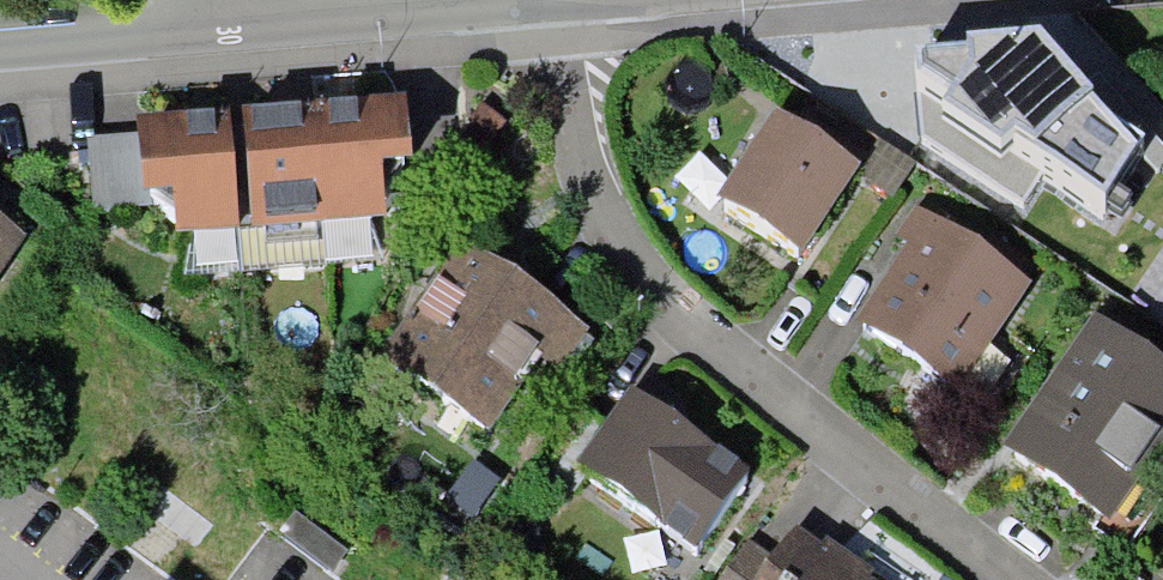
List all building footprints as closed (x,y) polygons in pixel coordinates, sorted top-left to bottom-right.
[(1077,221),(1130,137),(1022,70),(969,154),(1077,221)] [(267,260),(381,252),(375,155),(409,153),(404,90),(135,108),(140,186),(174,184),(177,231),(265,226),(267,260)] [(721,202),(798,250),(851,166),(774,118),(721,202)] [(963,377),(1022,276),(917,214),(858,315),(963,377)] [(18,231),(0,220),(0,258),(18,231)] [(550,373),(584,321),(458,239),(386,349),(492,418),(530,360),(550,373)] [(1162,440),(1162,369),(1082,322),(1002,457),(1137,536),(1162,491),(1162,485),(1143,474),(1162,440)] [(660,514),(713,436),(634,383),(612,417),(590,402),(548,465),(581,487),(593,470),(660,514)] [(248,568),(264,579),(333,579),(360,545),(299,500),(248,568)] [(791,529),(755,579),(864,579),(791,529)]
